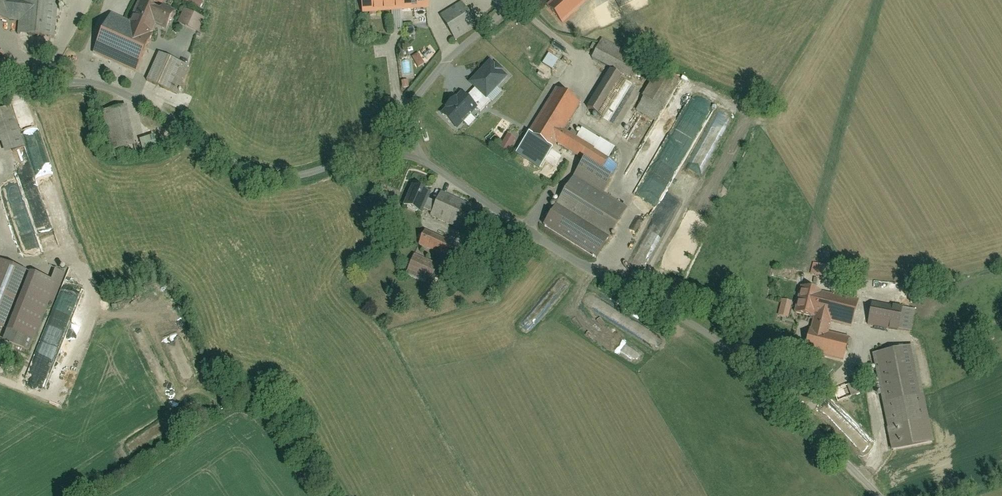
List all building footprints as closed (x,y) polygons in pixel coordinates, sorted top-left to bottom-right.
[(62,0),(0,0),(0,18),(22,19),(21,35),(54,37),(55,3),(62,4),(62,0)] [(92,51),(137,75),(153,44),(149,42),(157,27),(166,31),(174,16),(143,0),(142,0),(127,29),(108,20),(92,51)] [(365,11),(430,9),(430,0),(364,0),(365,11)] [(460,0),(437,17),(453,38),(475,21),(460,0)] [(545,6),(566,27),(594,0),(552,0),(545,6)] [(186,9),(180,23),(200,32),(207,18),(186,9)] [(598,41),(588,60),(606,70),(586,108),(602,117),(623,79),(631,84),(641,65),(598,41)] [(547,51),(540,63),(551,69),(558,57),(547,51)] [(160,53),(146,82),(170,94),(184,65),(160,53)] [(491,61),(471,82),(486,97),(507,76),(491,61)] [(655,71),(637,108),(660,119),(678,82),(655,71)] [(541,168),(555,145),(584,162),(545,225),(598,258),(627,211),(602,196),(615,175),(606,170),(615,156),(565,125),(579,103),(555,89),(515,152),(541,168)] [(477,106),(463,93),(442,113),(456,127),(477,106)] [(5,150),(28,142),(14,101),(0,106),(0,135),(5,150)] [(132,108),(107,112),(113,150),(138,146),(132,108)] [(496,147),(509,155),(518,139),(505,131),(496,147)] [(416,185),(407,207),(424,214),(433,192),(416,185)] [(441,191),(429,218),(467,234),(479,208),(441,191)] [(429,225),(418,245),(444,259),(455,239),(429,225)] [(414,255),(407,272),(429,282),(437,265),(414,255)] [(1,328),(25,270),(0,260),(0,328),(1,328)] [(813,261),(810,274),(833,280),(837,267),(813,261)] [(29,349),(57,285),(63,287),(69,271),(58,267),(52,280),(31,272),(3,338),(29,349)] [(804,281),(796,311),(853,326),(861,296),(804,281)] [(873,295),(867,324),(901,330),(906,301),(873,295)] [(781,296),(777,316),(788,318),(792,298),(781,296)] [(812,325),(806,350),(845,360),(852,336),(812,325)] [(914,347),(873,355),(892,448),(932,439),(914,347)]
